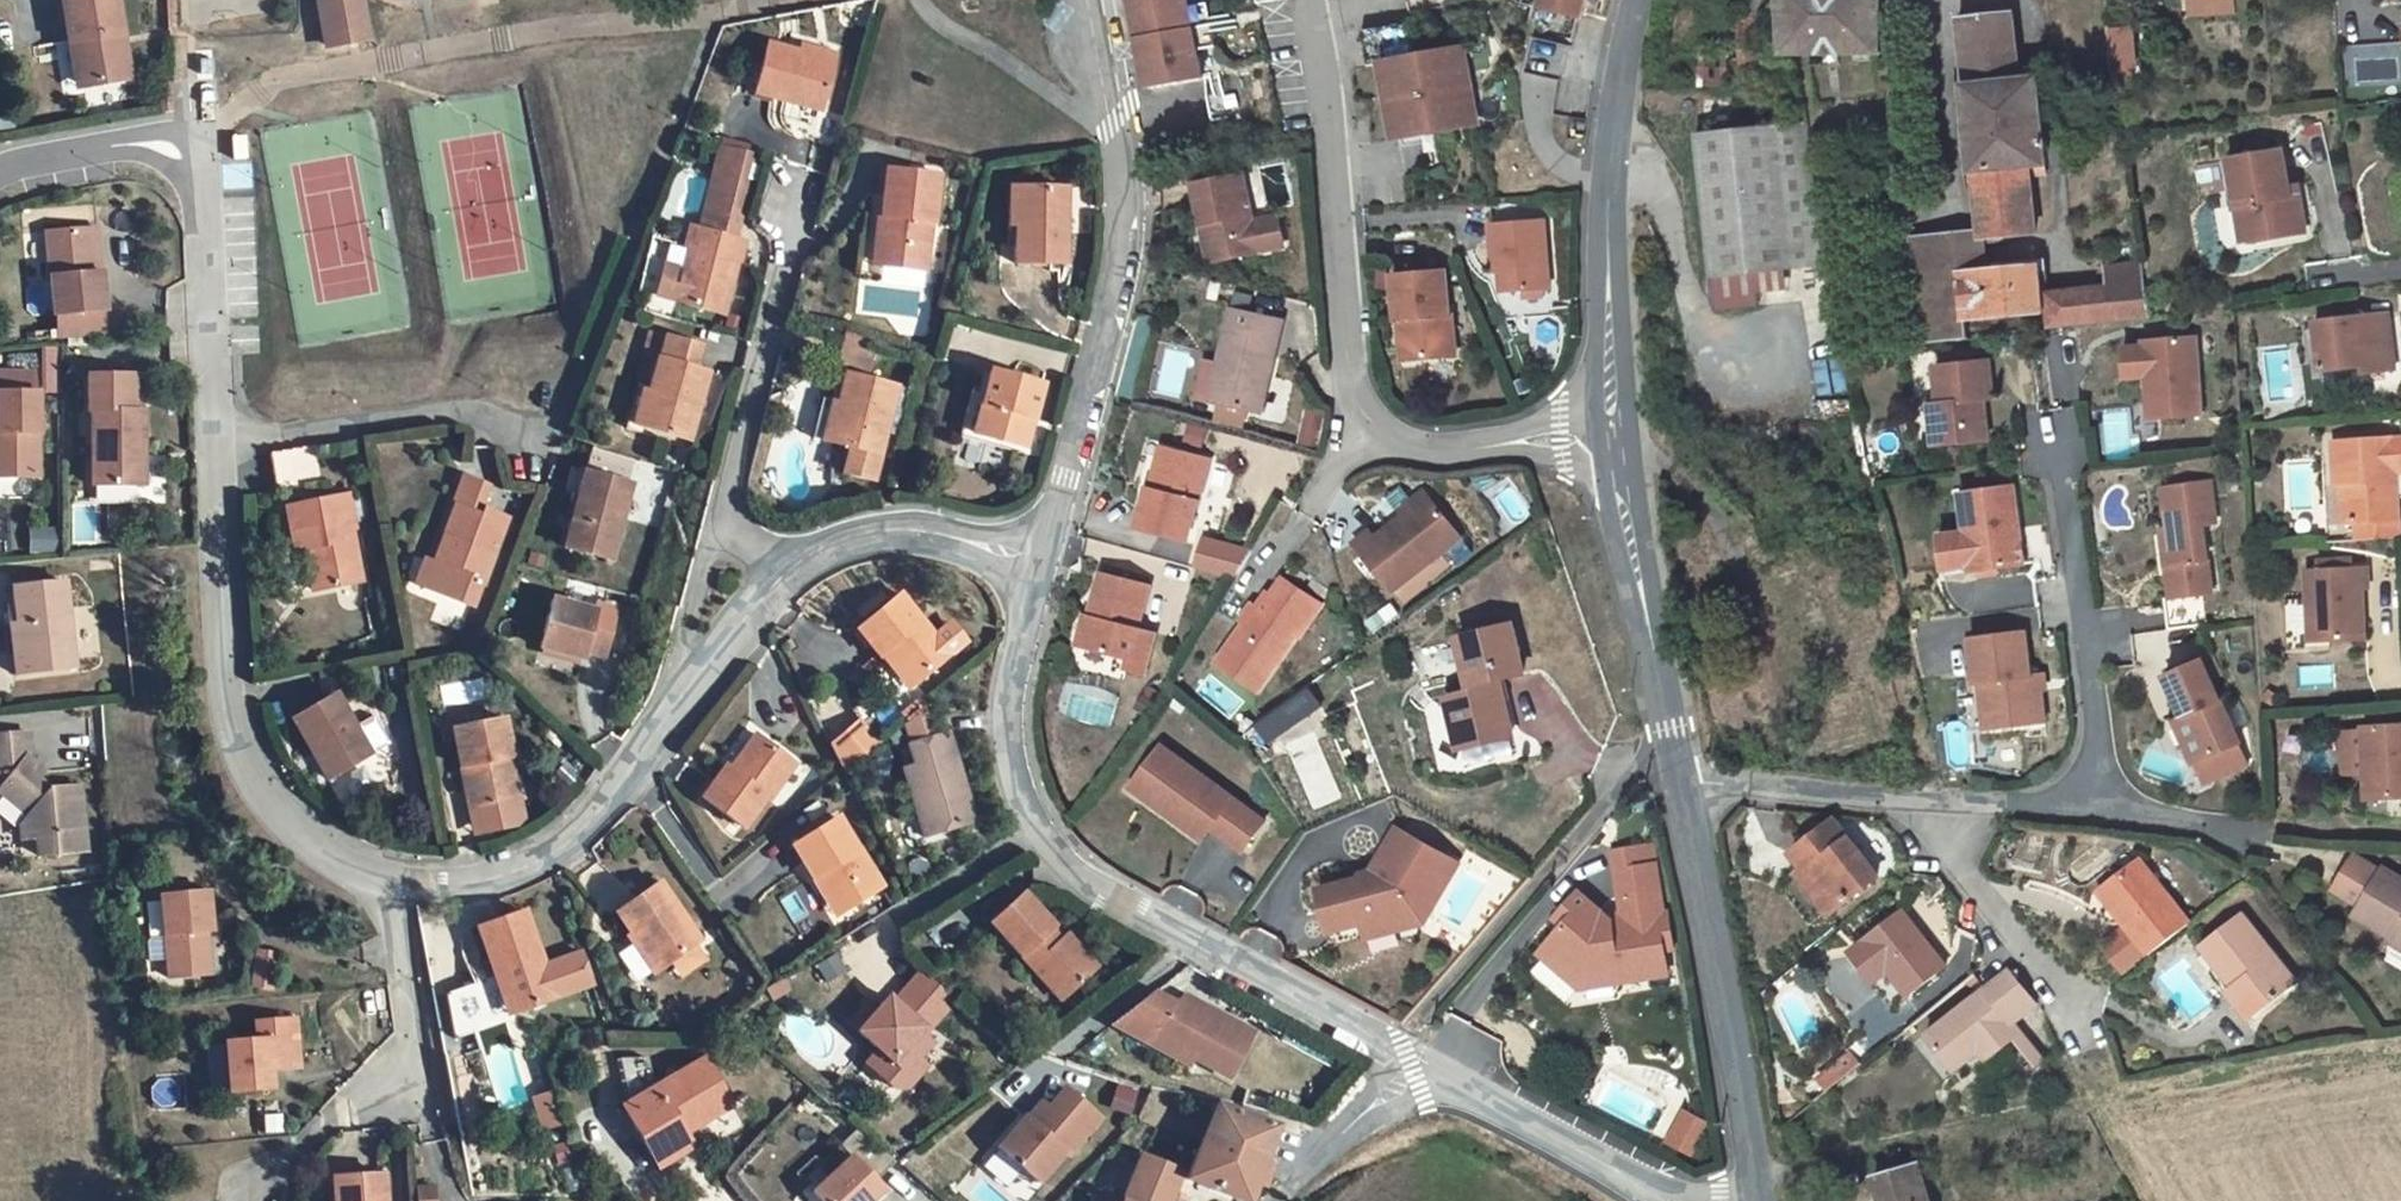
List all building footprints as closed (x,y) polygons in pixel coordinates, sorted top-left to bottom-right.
[(69,43),(76,90),(122,82),(108,0),(51,0),(58,44),(69,43)] [(320,53),(373,43),(369,19),(365,0),(311,0),(320,53)] [(1154,87),(1209,76),(1204,49),(1221,45),(1213,3),(1192,7),(1191,0),(1136,0),(1154,87)] [(1411,10),(1450,1),(1449,0),(1408,0),(1411,10)] [(1753,9),(1735,11),(1738,71),(1774,69),(1771,0),(1753,0),(1753,9)] [(1789,48),(1796,48),(1879,53),(1879,47),(1891,48),(1890,33),(1879,33),(1882,0),(1784,0),(1789,48)] [(2191,20),(2231,17),(2230,0),(2190,0),(2191,20)] [(1976,185),(1981,232),(2033,227),(2028,172),(2042,170),(2031,69),(2015,70),(2009,15),(1957,21),(1963,71),(1951,73),(1963,186),(1976,185)] [(1411,21),(1360,32),(1366,64),(1379,62),(1394,139),(1479,124),(1464,44),(1419,54),(1411,21)] [(2137,25),(2110,26),(2113,72),(2140,70),(2137,25)] [(1540,32),(1534,69),(1567,75),(1574,37),(1540,32)] [(835,55),(772,40),(756,94),(822,109),(835,55)] [(58,44),(66,91),(76,90),(69,43),(58,44)] [(1808,116),(1694,128),(1713,270),(1717,303),(1759,299),(1755,266),(1827,257),(1815,150),(1808,116)] [(718,145),(694,226),(730,238),(741,204),(716,196),(732,148),(718,145)] [(741,204),(757,155),(732,148),(716,196),(741,204)] [(2253,230),(2244,231),(2246,244),(2310,233),(2304,179),(2289,180),(2286,151),(2232,157),(2238,195),(2248,194),(2253,230)] [(891,168),(886,214),(880,264),(926,269),(931,219),(938,220),(942,172),(891,168)] [(1203,229),(1216,228),(1222,260),(1262,252),(1285,247),(1280,218),(1257,223),(1248,179),(1195,184),(1203,229)] [(1020,226),(1026,227),(1028,187),(1013,185),(1011,226),(1020,226)] [(1070,268),(1073,190),(1028,187),(1026,227),(1020,226),(1018,266),(1070,268)] [(2248,194),(2238,195),(2244,231),(2253,230),(2248,194)] [(870,263),(880,264),(886,214),(876,213),(870,263)] [(95,270),(106,269),(100,222),(91,223),(95,270)] [(106,269),(95,270),(91,223),(50,224),(57,316),(111,313),(106,269)] [(667,301),(715,314),(730,261),(735,262),(742,241),(730,238),(694,226),(683,223),(677,245),(643,236),(628,291),(667,301)] [(1553,225),(1497,228),(1499,270),(1509,269),(1511,294),(1557,291),(1553,225)] [(1203,229),(1210,262),(1222,260),(1216,228),(1203,229)] [(1960,319),(1956,270),(1983,267),(1981,232),(1908,237),(1918,344),(1961,338),(1960,319)] [(2112,285),(2144,282),(2139,252),(2108,256),(2112,285)] [(1960,319),(2050,310),(2049,292),(2046,261),(1983,267),(1956,270),(1960,319)] [(1446,277),(1392,278),(1393,306),(1405,305),(1407,355),(1453,354),(1452,312),(1447,312),(1446,277)] [(2144,282),(2112,285),(2049,292),(2050,310),(2052,325),(2149,314),(2144,282)] [(1229,369),(1221,406),(1263,415),(1284,322),(1234,311),(1222,367),(1229,369)] [(2360,368),(2362,377),(2397,373),(2389,315),(2320,325),(2326,372),(2360,368)] [(2194,335),(2144,341),(2145,346),(2122,349),(2126,382),(2148,379),(2153,417),(2203,411),(2194,335)] [(837,362),(869,371),(876,348),(844,339),(837,362)] [(644,391),(634,433),(680,444),(697,376),(683,372),(689,350),(657,342),(644,391)] [(1991,361),(1939,368),(1941,401),(1934,402),(1936,444),(1993,441),(1990,397),(1996,397),(1991,361)] [(1211,365),(1203,401),(1221,406),(1229,369),(1222,367),(1211,365)] [(2360,368),(2326,372),(2328,383),(2362,377),(2360,368)] [(8,458),(8,481),(37,481),(40,389),(32,389),(33,369),(0,376),(0,457),(8,458)] [(846,373),(839,402),(829,443),(880,456),(898,386),(846,373)] [(1029,449),(1043,385),(991,374),(988,389),(977,438),(1029,449)] [(618,429),(634,433),(644,391),(629,387),(618,429)] [(814,440),(829,443),(839,402),(824,399),(814,440)] [(1304,400),(1294,444),(1310,448),(1320,404),(1304,400)] [(146,412),(90,408),(87,484),(136,489),(137,454),(145,454),(146,412)] [(2366,544),(2400,541),(2400,442),(2398,442),(2335,449),(2339,489),(2345,488),(2356,488),(2359,524),(2364,524),(2366,544)] [(317,484),(312,447),(267,453),(272,490),(317,484)] [(1209,462),(1169,452),(1158,493),(1151,491),(1148,490),(1138,528),(1188,539),(1209,462)] [(8,481),(8,458),(0,457),(0,480),(8,481)] [(456,476),(446,502),(450,503),(474,512),(484,486),(456,476)] [(1975,567),(2032,560),(2021,479),(1964,486),(1970,527),(1943,530),(1947,564),(1974,561),(1975,567)] [(2160,597),(2164,630),(2199,627),(2194,588),(2210,586),(2201,522),(2214,521),(2209,481),(2162,487),(2167,523),(2159,524),(2169,595),(2160,597)] [(630,496),(581,486),(565,559),(618,570),(630,496)] [(2345,488),(2349,526),(2359,524),(2356,488),(2345,488)] [(284,513),(280,514),(288,548),(303,546),(311,590),(348,583),(334,507),(324,507),(323,501),(284,507),(285,508),(285,511),(284,513)] [(503,515),(478,506),(475,512),(474,512),(450,503),(428,561),(425,560),(416,584),(466,603),(475,580),(478,581),(503,515)] [(1429,503),(1377,541),(1372,535),(1359,545),(1396,595),(1448,557),(1443,551),(1459,537),(1429,503)] [(1196,567),(1241,576),(1247,543),(1202,534),(1196,567)] [(418,557),(409,582),(416,584),(425,560),(418,557)] [(2335,563),(2335,576),(2366,573),(2365,561),(2335,563)] [(2366,573),(2335,576),(2317,578),(2319,604),(2322,646),(2375,642),(2370,594),(2377,594),(2375,572),(2366,573)] [(1091,623),(1084,654),(1133,665),(1131,675),(1149,679),(1159,637),(1141,634),(1151,590),(1102,579),(1093,623),(1091,623)] [(1279,582),(1258,613),(1253,610),(1218,663),(1254,688),(1290,635),(1294,638),(1315,606),(1279,582)] [(22,627),(26,676),(67,675),(64,589),(10,591),(12,626),(22,627)] [(2323,658),(2322,646),(2319,604),(2298,606),(2302,659),(2323,658)] [(888,660),(915,692),(945,665),(933,652),(938,648),(897,605),(857,637),(879,666),(888,660)] [(600,621),(555,610),(544,658),(589,667),(591,658),(611,663),(622,614),(602,610),(600,621)] [(1516,623),(1457,635),(1469,685),(1444,690),(1456,747),(1511,736),(1498,676),(1525,671),(1516,623)] [(26,676),(22,627),(12,626),(4,627),(6,677),(26,676)] [(1994,679),(1997,728),(2045,724),(2042,676),(2033,677),(2031,634),(1976,639),(1977,679),(1994,679)] [(2237,746),(2200,657),(2158,674),(2180,719),(2170,723),(2187,766),(2237,746)] [(888,660),(879,666),(906,701),(915,692),(888,660)] [(1994,679),(1977,679),(1979,729),(1997,728),(1994,679)] [(1304,692),(1317,709),(1325,702),(1312,686),(1304,692)] [(1278,739),(1317,709),(1304,692),(1267,721),(1278,739)] [(335,696),(292,726),(332,784),(375,755),(393,744),(374,717),(356,728),(335,696)] [(972,830),(965,809),(972,806),(950,735),(945,737),(936,703),(908,726),(917,751),(911,754),(917,773),(906,777),(928,844),(972,830)] [(846,738),(862,762),(885,744),(866,721),(846,738)] [(474,771),(483,814),(484,813),(513,807),(519,806),(509,761),(512,760),(504,723),(449,736),(459,775),(474,771)] [(2374,738),(2380,809),(2400,808),(2400,737),(2374,738)] [(846,738),(832,749),(845,776),(862,762),(846,738)] [(9,820),(17,819),(18,841),(28,840),(29,859),(79,856),(74,792),(40,796),(33,788),(18,771),(24,766),(22,739),(0,740),(0,807),(9,820)] [(730,777),(739,783),(767,747),(760,741),(730,777)] [(2237,746),(2187,766),(2197,788),(2246,768),(2237,746)] [(799,773),(767,747),(739,783),(730,777),(727,774),(703,805),(743,836),(767,806),(770,809),(799,773)] [(1153,776),(1137,796),(1198,842),(1206,831),(1238,855),(1260,826),(1159,748),(1143,768),(1153,776)] [(18,771),(33,788),(39,783),(24,766),(18,771)] [(1143,768),(1128,788),(1137,796),(1153,776),(1143,768)] [(459,775),(469,816),(483,814),(474,771),(459,775)] [(484,813),(487,836),(518,830),(513,807),(484,813)] [(1813,886),(1804,893),(1821,911),(1871,872),(1825,817),(1783,853),(1802,873),(1813,886)] [(17,819),(9,820),(10,842),(18,841),(17,819)] [(809,879),(821,872),(847,913),(876,894),(852,856),(856,854),(836,825),(792,853),(809,879)] [(1359,875),(1316,887),(1327,929),(1360,920),(1402,909),(1421,920),(1455,860),(1395,825),(1372,866),(1372,868),(1375,877),(1361,880),(1359,875)] [(2391,921),(2400,927),(2400,873),(2354,845),(2329,883),(2356,900),(2353,905),(2389,926),(2391,921)] [(1620,859),(1623,880),(1665,874),(1662,852),(1620,859)] [(2122,913),(2116,918),(2117,919),(2137,945),(2142,950),(2183,917),(2130,856),(2097,882),(2122,913)] [(1372,868),(1358,871),(1359,875),(1361,880),(1375,877),(1372,868)] [(809,879),(836,920),(847,913),(821,872),(809,879)] [(1802,873),(1794,880),(1804,893),(1813,886),(1802,873)] [(1545,953),(1590,995),(1594,995),(1593,978),(1624,976),(1626,991),(1672,987),(1668,963),(1668,956),(1681,953),(1677,926),(1673,926),(1665,874),(1623,880),(1628,917),(1630,927),(1612,929),(1610,920),(1584,896),(1559,924),(1566,930),(1545,953)] [(2122,913),(2097,882),(2091,887),(2116,918),(2122,913)] [(661,982),(674,972),(704,950),(661,893),(617,922),(661,982)] [(210,894),(156,897),(162,985),(210,983),(207,937),(212,937),(210,894)] [(992,928),(1044,987),(1053,979),(1067,994),(1090,974),(1063,943),(1056,950),(1046,939),(1049,937),(1020,905),(992,928)] [(1893,908),(1838,953),(1863,984),(1878,972),(1899,996),(1939,964),(1893,908)] [(1360,920),(1365,935),(1421,920),(1402,909),(1360,920)] [(2233,978),(2238,974),(2260,999),(2291,973),(2235,910),(2200,941),(2233,978)] [(487,970),(497,967),(513,1014),(558,998),(594,986),(583,953),(543,966),(525,916),(474,932),(487,970)] [(1630,927),(1628,917),(1610,920),(1612,929),(1630,927)] [(2113,965),(2137,945),(2117,919),(2093,940),(2113,965)] [(2400,940),(2400,927),(2391,921),(2389,926),(2386,931),(2400,940)] [(716,966),(704,950),(674,972),(685,987),(716,966)] [(1668,963),(1682,961),(1681,953),(1668,956),(1668,963)] [(497,967),(487,970),(504,1017),(513,1014),(497,967)] [(923,1040),(960,1001),(926,970),(890,1009),(882,1017),(873,1009),(852,1031),(881,1056),(891,1064),(876,1080),(891,1093),(908,1092),(931,1067),(923,1060),(933,1049),(923,1040)] [(1978,1060),(2007,1040),(2016,1033),(2007,1021),(2028,1005),(2003,970),(1982,988),(1978,984),(1918,1034),(1946,1070),(1972,1051),(1978,1060)] [(2223,985),(2247,1011),(2260,999),(2238,974),(2233,978),(2223,985)] [(1593,978),(1594,995),(1626,991),(1624,976),(1593,978)] [(784,984),(772,991),(767,995),(775,1007),(793,997),(784,984)] [(1111,1032),(1142,1048),(1151,1040),(1192,1062),(1190,1065),(1229,1086),(1253,1040),(1184,1003),(1175,1011),(1152,1001),(1111,1032)] [(292,1026),(250,1030),(252,1045),(221,1048),(225,1099),(266,1095),(265,1079),(297,1076),(292,1026)] [(2037,1060),(2016,1033),(2007,1040),(2027,1067),(2037,1060)] [(1192,1062),(1151,1040),(1142,1048),(1186,1073),(1190,1065),(1192,1062)] [(1853,1050),(1820,1074),(1830,1087),(1863,1063),(1853,1050)] [(881,1056),(867,1071),(876,1080),(891,1064),(881,1056)] [(631,1104),(663,1165),(688,1152),(681,1139),(690,1134),(740,1108),(716,1060),(631,1104)] [(1694,1083),(1673,1073),(1659,1102),(1678,1112),(1694,1083)] [(1018,1117),(992,1150),(1033,1182),(1058,1151),(1062,1155),(1094,1116),(1058,1087),(1042,1107),(1028,1125),(1021,1120),(1018,1117)] [(554,1094),(533,1101),(537,1115),(559,1109),(554,1094)] [(1021,1120),(1028,1125),(1042,1107),(1035,1102),(1021,1120)] [(1271,1122),(1212,1102),(1195,1144),(1184,1173),(1182,1176),(1243,1200),(1251,1178),(1260,1183),(1265,1170),(1269,1159),(1267,1158),(1264,1152),(1261,1150),(1271,1122)] [(862,1129),(844,1147),(855,1157),(818,1195),(824,1200),(878,1200),(889,1190),(880,1182),(899,1161),(862,1129)] [(681,1139),(688,1152),(698,1148),(690,1134),(681,1139)] [(1140,1156),(1127,1151),(1107,1200),(1122,1200),(1140,1156)] [(1140,1156),(1122,1200),(1169,1200),(1180,1171),(1140,1156)] [(1914,1156),(1867,1168),(1876,1200),(1927,1200),(1914,1156)] [(387,1173),(330,1176),(331,1200),(389,1200),(387,1173)] [(420,1187),(420,1200),(440,1200),(439,1186),(420,1187)]
